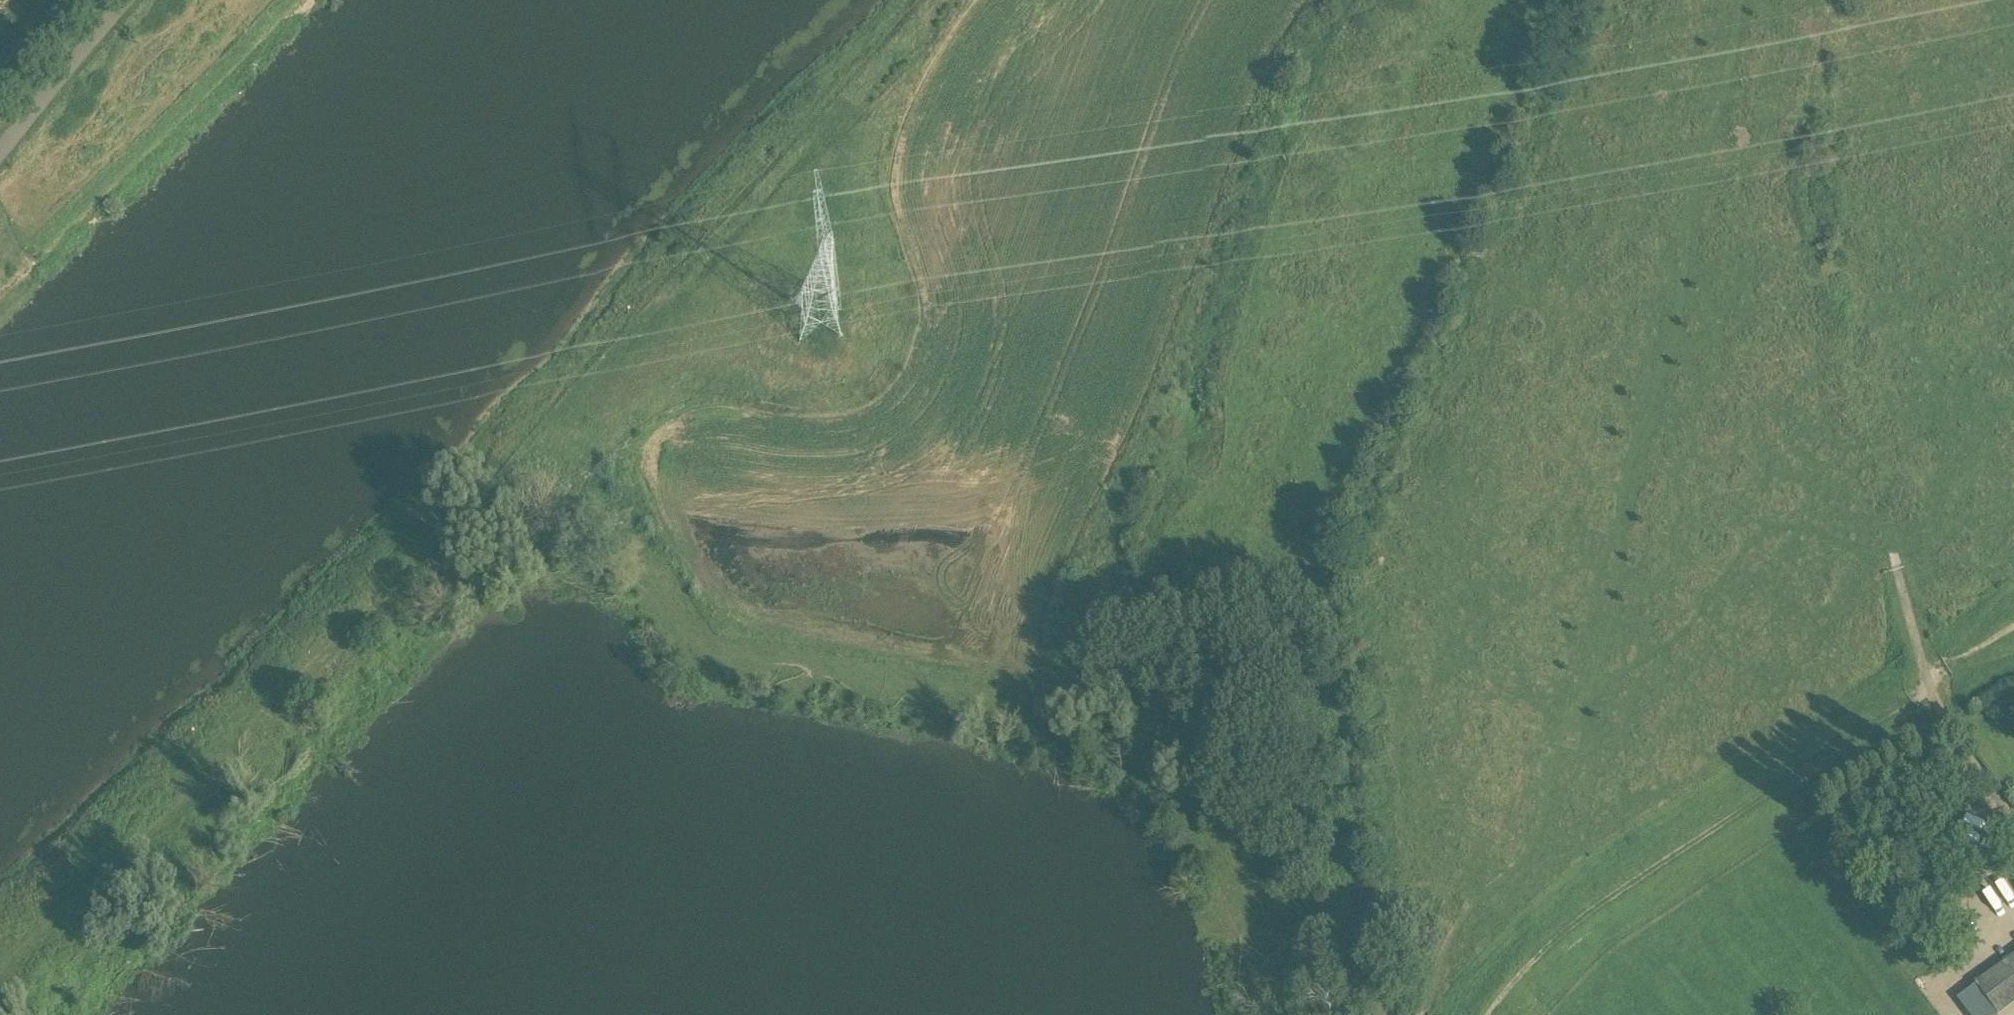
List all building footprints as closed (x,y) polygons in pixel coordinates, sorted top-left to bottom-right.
[(2013,1007),(2013,957),(1978,984),(2001,1014),(2003,1014),(2013,1007)]
